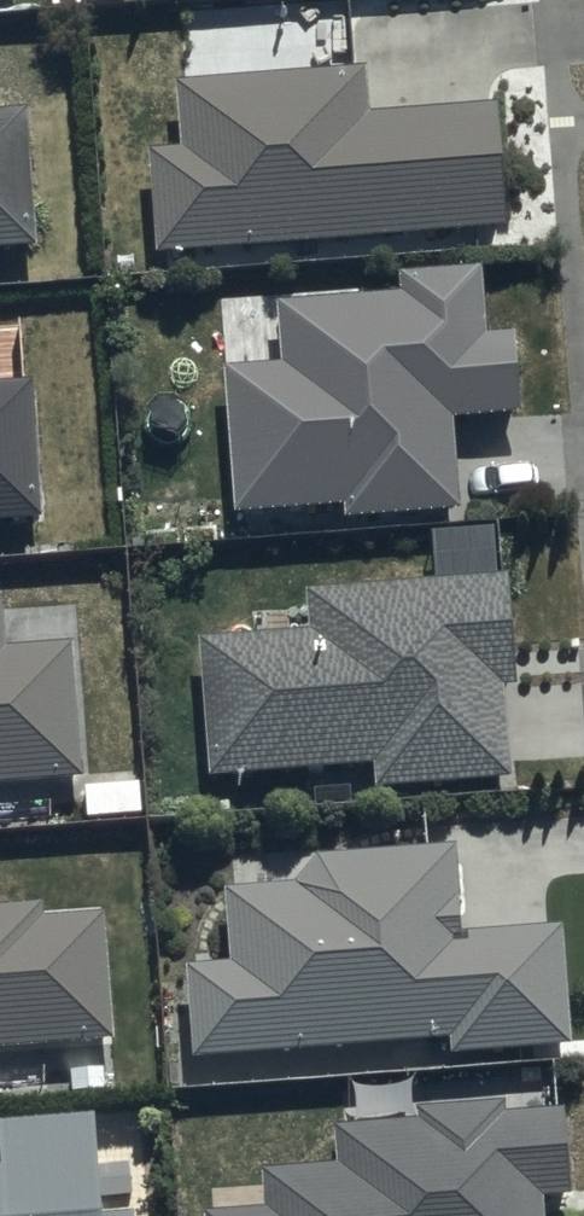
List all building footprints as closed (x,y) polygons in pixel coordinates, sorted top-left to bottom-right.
[(363,67),(174,81),(179,146),(146,148),(154,252),(503,226),(494,104),(367,113),(363,67)] [(32,241),(23,106),(0,107),(0,244),(32,241)] [(520,415),(514,328),(487,330),(483,266),(396,271),(397,292),(277,300),(281,361),(223,365),(233,510),(341,503),(342,518),(460,510),(454,419),(520,415)] [(42,515),(33,378),(0,380),(0,517),(42,515)] [(302,626),(196,634),(207,776),(374,763),(376,790),(509,780),(502,683),(515,682),(507,572),(299,588),(302,626)] [(79,776),(70,642),(3,647),(0,600),(0,781),(79,776)] [(229,961),(182,964),(189,1061),(445,1042),(446,1060),(576,1051),(567,918),(465,925),(459,844),(317,855),(293,881),(224,887),(229,961)] [(112,1038),(103,914),(43,918),(41,900),(0,903),(0,1046),(112,1038)] [(564,1108),(504,1112),(503,1101),(417,1107),(418,1118),(334,1124),(336,1163),(262,1168),(264,1209),(205,1213),(205,1215),(546,1215),(545,1198),(570,1197),(564,1108)] [(0,1167),(0,1215),(135,1215),(135,1213),(101,1215),(94,1111),(0,1117),(0,1145),(1,1167),(0,1167)]
